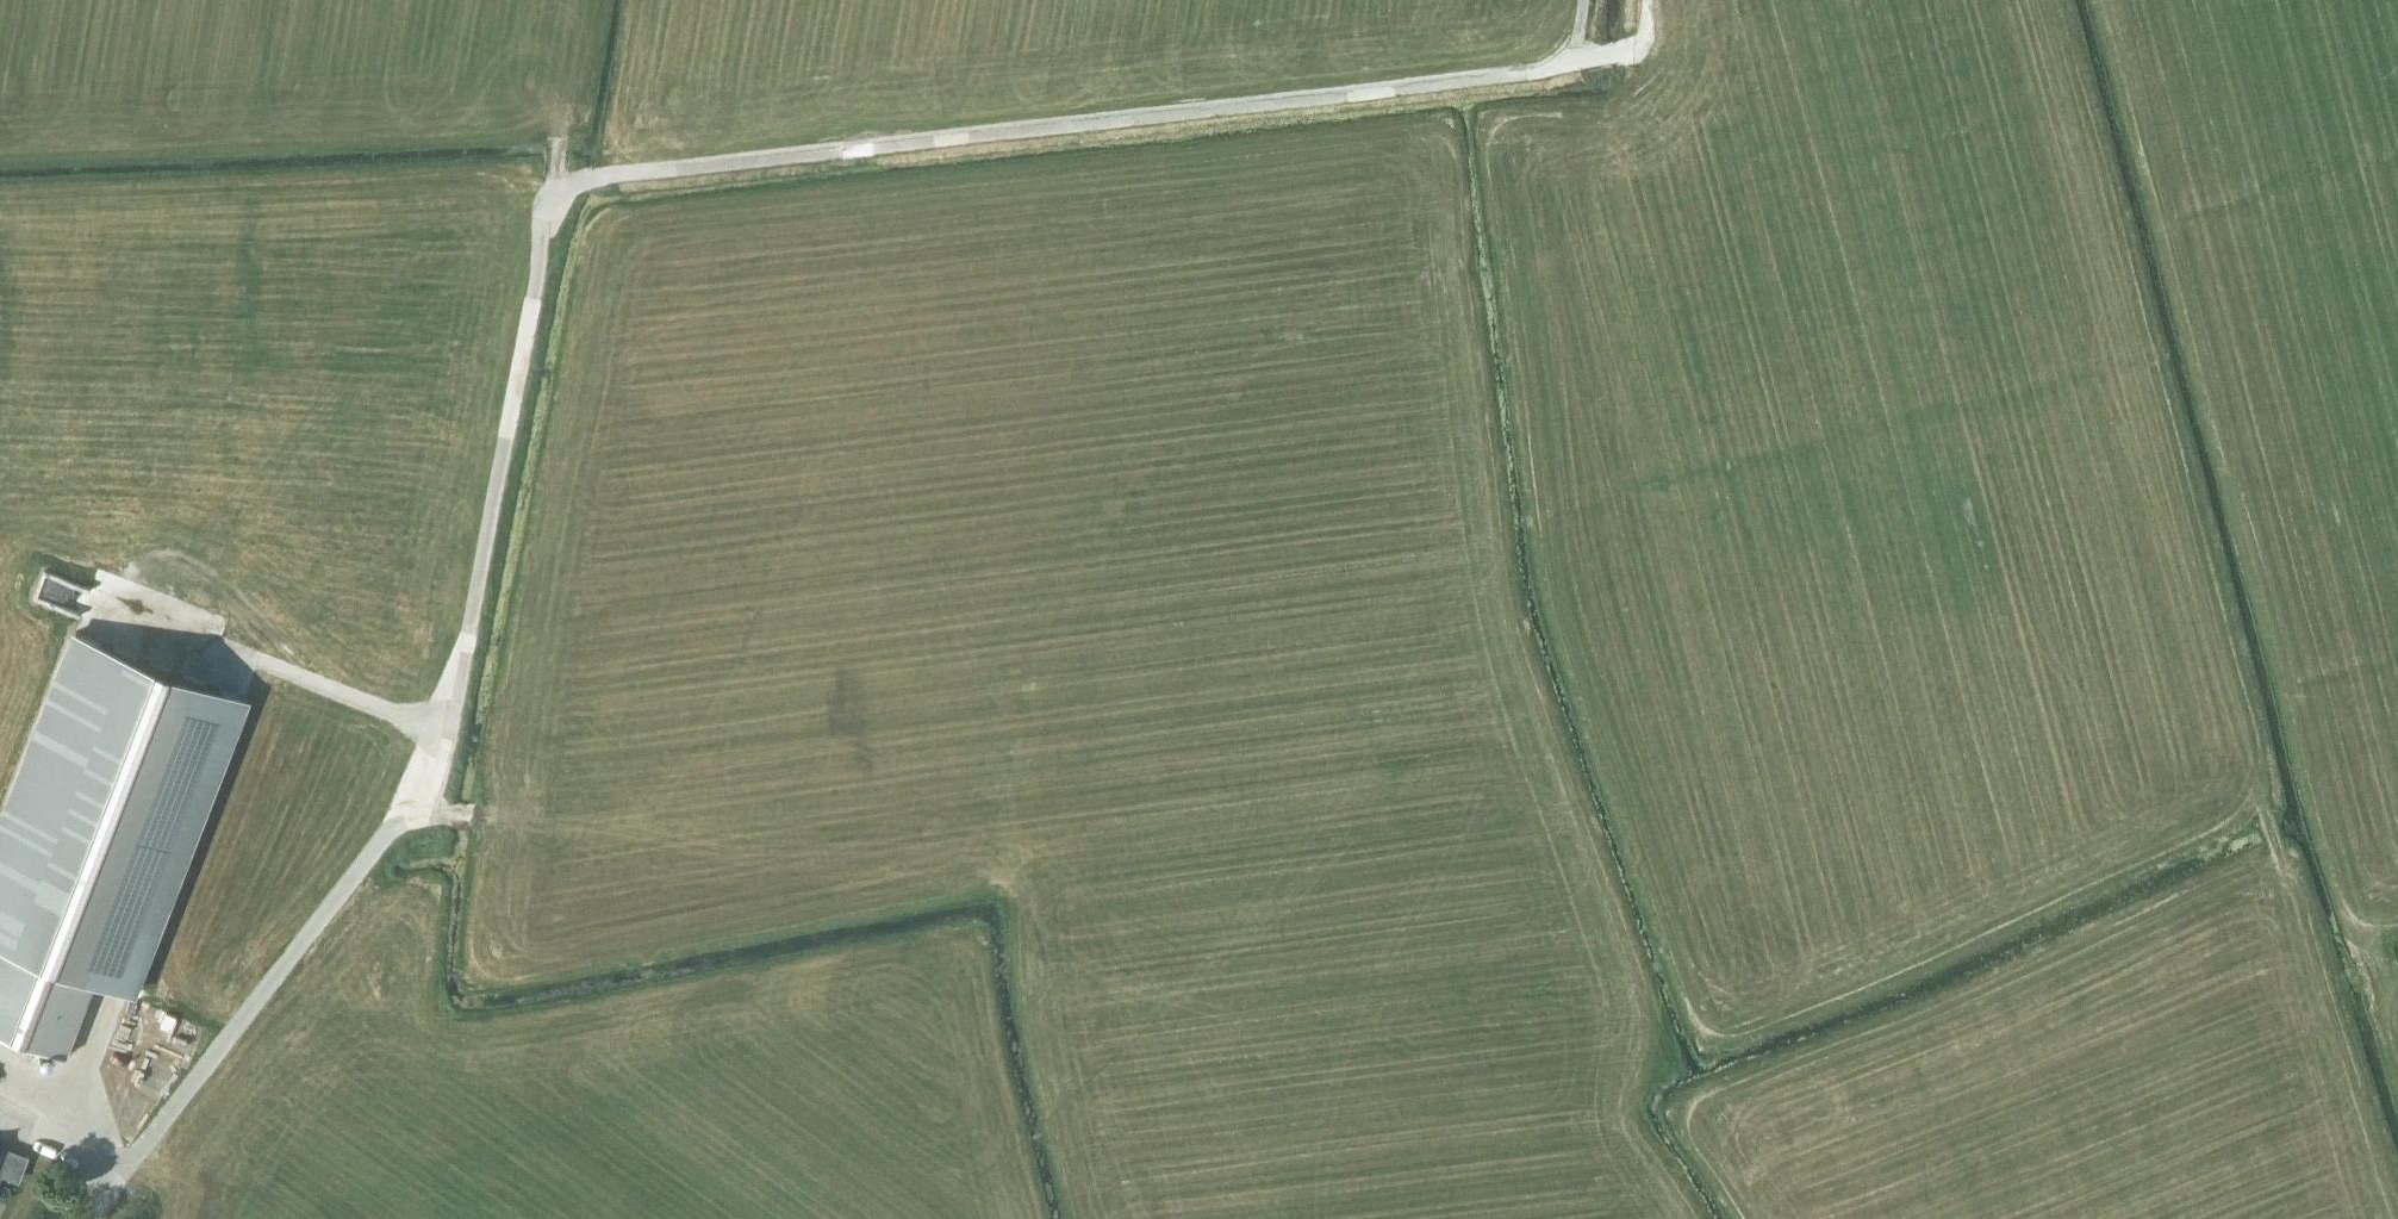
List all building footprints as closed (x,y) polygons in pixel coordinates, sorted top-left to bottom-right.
[(251,697),(70,627),(0,809),(0,1029),(66,1054),(95,979),(136,995),(251,697)] [(2,1172),(14,1177),(22,1154),(0,1145),(0,1178),(2,1172)]
